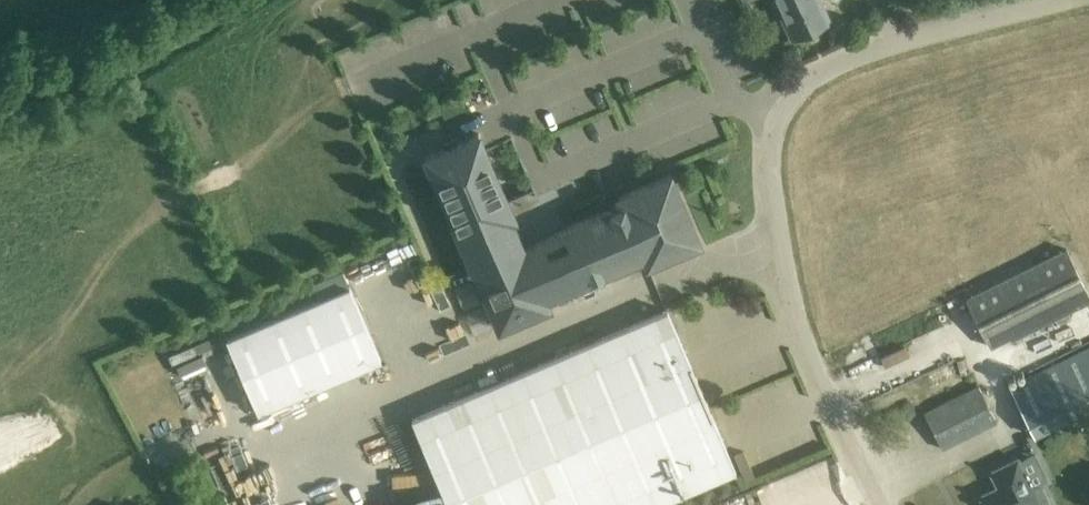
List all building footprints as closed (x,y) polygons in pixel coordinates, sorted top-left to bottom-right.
[(829,20),(820,0),(776,0),(793,37),(829,20)] [(425,155),(473,265),(499,326),(549,305),(546,297),(644,255),(647,263),(648,263),(699,241),(670,173),(619,195),(622,204),(568,227),(520,247),(514,234),(517,233),(516,232),(514,233),(510,225),(513,224),(512,222),(510,223),(508,219),(515,217),(514,216),(508,202),(485,147),(479,132),(478,133),(458,141),(456,136),(452,138),(449,130),(449,129),(444,131),(447,140),(444,141),(446,146),(425,155)] [(1067,247),(966,297),(989,345),(1088,296),(1088,292),(1067,247)] [(381,358),(349,284),(226,337),(258,411),(381,358)] [(1065,319),(1078,341),(1088,335),(1088,305),(1065,319)] [(667,309),(411,418),(449,504),(654,504),(736,470),(667,309)] [(1011,382),(1035,430),(1088,404),(1088,344),(1011,382)] [(997,421),(980,385),(925,412),(943,448),(997,421)] [(980,495),(981,496),(986,504),(1053,504),(1042,482),(1032,487),(1017,458),(1016,458),(1016,459),(993,470),(992,471),(992,470),(991,471),(991,472),(992,472),(999,486),(982,494),(982,495),(981,494),(980,495)] [(818,460),(788,475),(799,497),(829,482),(818,460)]
